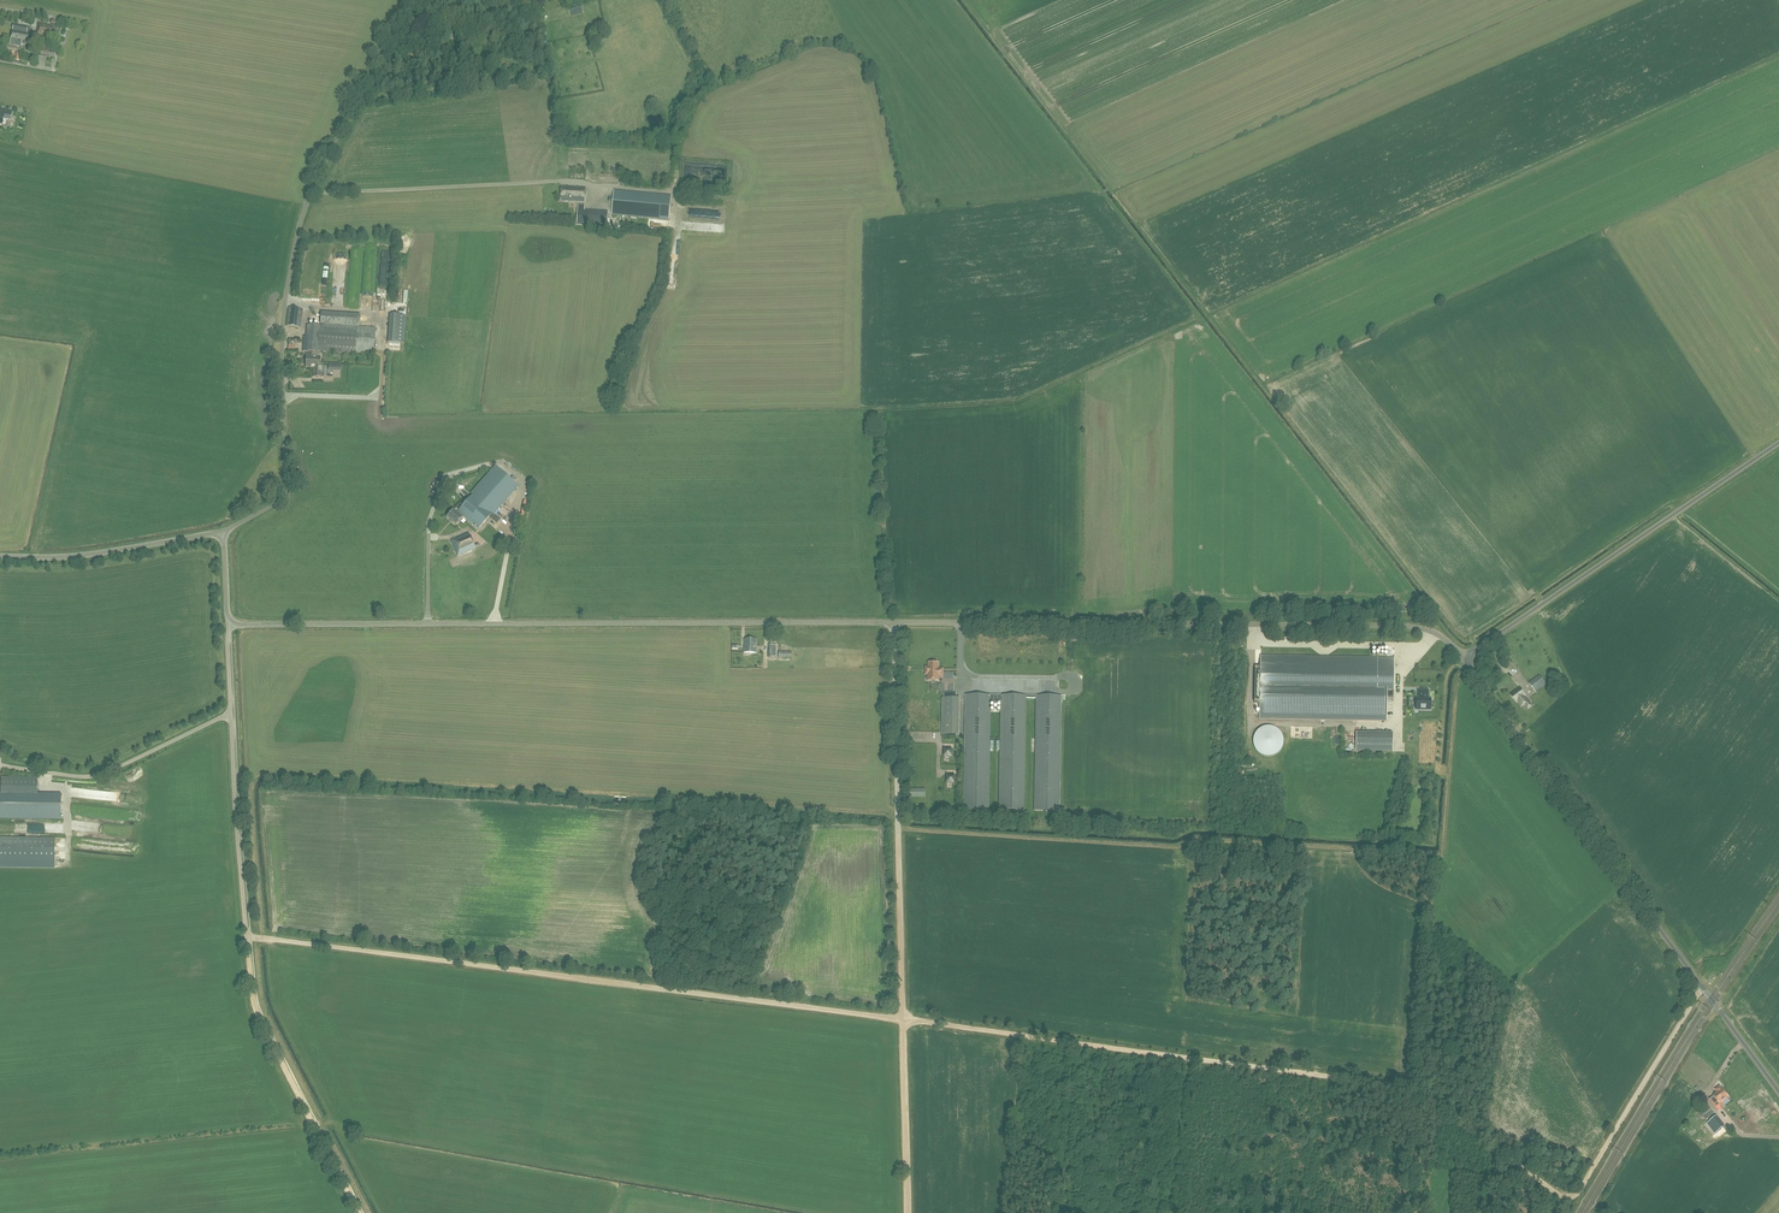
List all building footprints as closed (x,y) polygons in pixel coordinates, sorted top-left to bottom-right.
[(52,24),(51,26),(38,24),(36,37),(46,38),(46,37),(53,38),(53,36),(59,37),(60,28),(55,27),(55,26),(54,26),(54,25),(57,25),(57,20),(52,19),(51,24),(52,24)] [(543,24),(538,26),(541,37),(542,37),(547,35),(548,35),(545,24),(543,24)] [(13,25),(10,44),(21,46),(21,43),(28,44),(30,32),(30,29),(27,28),(28,27),(13,25)] [(55,52),(54,52),(49,51),(47,50),(48,47),(41,46),(39,46),(38,54),(39,54),(48,55),(52,56),(54,56),(55,52)] [(2,125),(4,118),(10,120),(12,111),(0,109),(0,125),(2,125)] [(596,179),(600,179),(600,177),(609,177),(609,171),(596,171),(596,179)] [(585,202),(586,188),(562,186),(561,201),(585,202)] [(628,215),(669,219),(671,195),(614,190),(612,214),(628,215)] [(300,327),(303,309),(288,307),(286,325),(300,327)] [(358,327),(359,315),(321,312),(320,326),(307,325),(305,351),(310,352),(310,354),(306,354),(306,357),(305,367),(313,368),(313,377),(321,377),(323,377),(324,371),(321,371),(321,368),(320,368),(320,357),(317,357),(317,350),(372,354),(374,328),(358,327)] [(387,342),(399,343),(404,343),(406,315),(401,315),(389,314),(387,342)] [(296,350),(296,346),(295,346),(296,339),(289,339),(288,349),(296,350)] [(487,518),(491,514),(492,512),(494,514),(518,486),(495,466),(471,493),(472,494),(456,512),(453,509),(446,516),(455,525),(463,516),(477,529),(487,518)] [(1675,483),(1665,485),(1666,489),(1668,502),(1675,500),(1674,497),(1678,497),(1675,483)] [(457,555),(475,547),(468,532),(450,540),(457,555)] [(1254,703),(1260,703),(1260,719),(1386,721),(1387,691),(1393,691),(1394,658),(1261,655),(1260,671),(1255,671),(1255,667),(1254,703)] [(928,667),(927,667),(927,671),(928,671),(928,674),(928,680),(927,680),(927,681),(938,681),(939,680),(938,680),(938,676),(939,676),(939,672),(938,672),(938,668),(938,663),(928,663),(928,667)] [(1535,692),(1546,684),(1539,675),(1529,683),(1535,692)] [(1532,705),(1525,696),(1526,695),(1520,687),(1511,694),(1517,702),(1518,701),(1521,706),(1525,704),(1528,708),(1532,705)] [(1419,691),(1418,699),(1416,699),(1416,709),(1431,709),(1431,699),(1427,699),(1427,696),(1427,691),(1419,691)] [(989,810),(990,701),(1001,701),(1000,810),(1024,810),(1025,698),(1036,698),(1035,810),(1060,810),(1061,696),(966,695),(964,810),(989,810)] [(956,698),(942,698),(942,734),(956,735),(956,698)] [(1261,728),(1257,731),(1254,737),(1253,742),(1256,750),(1261,755),(1270,756),(1278,753),(1283,745),(1283,736),(1278,730),(1273,727),(1266,726),(1261,728)] [(1356,751),(1392,751),(1393,733),(1356,732),(1356,751)] [(944,757),(952,757),(952,749),(944,749),(944,757)] [(955,775),(947,775),(947,783),(954,783),(955,783),(955,775)] [(61,794),(0,793),(0,817),(61,818),(61,794)] [(54,838),(0,837),(0,860),(54,860),(54,838)] [(1722,1088),(1720,1086),(1715,1090),(1717,1092),(1713,1095),(1713,1096),(1709,1099),(1716,1108),(1721,1105),(1720,1104),(1729,1097),(1722,1088)] [(1725,1126),(1717,1116),(1709,1122),(1717,1132),(1725,1126)]
